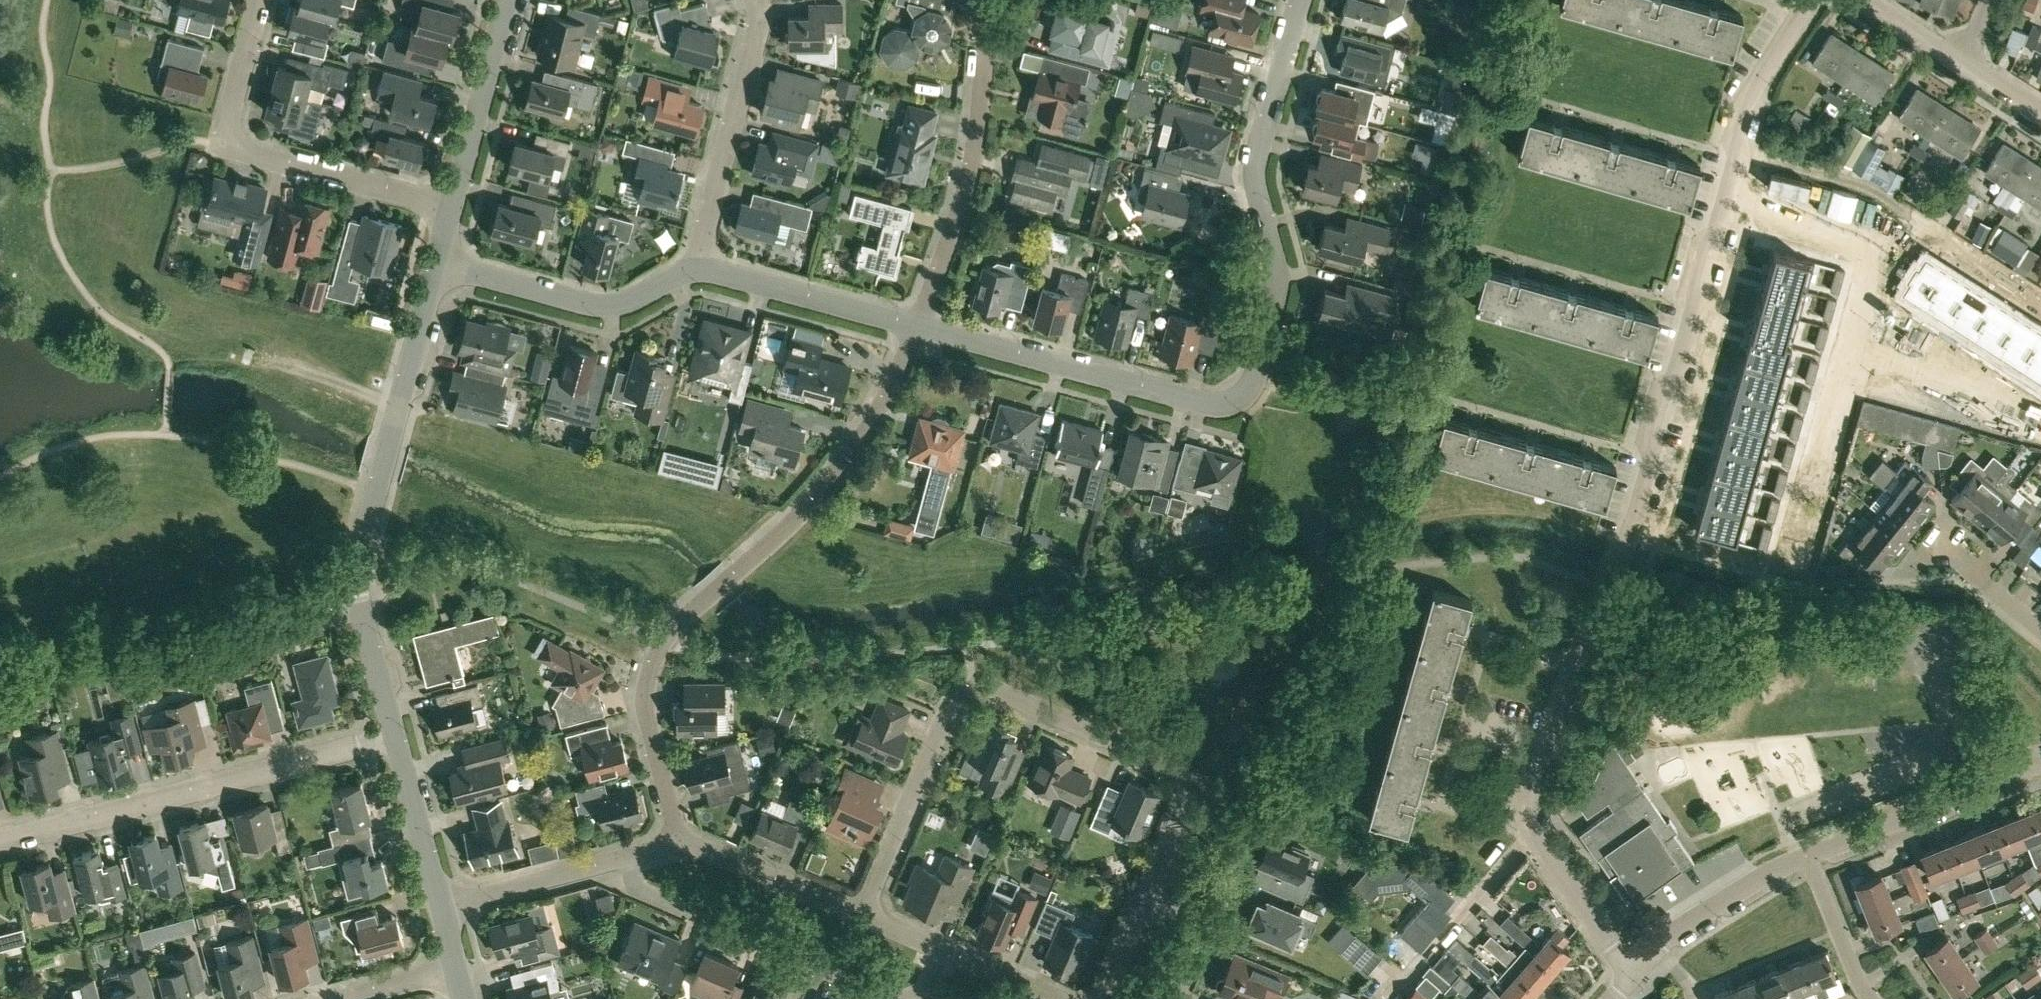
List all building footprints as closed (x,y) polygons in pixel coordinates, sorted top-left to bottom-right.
[(178,9),(179,9),(174,28),(185,31),(186,27),(210,34),(214,19),(222,21),(226,8),(229,8),(231,0),(180,0),(178,9)] [(299,7),(299,8),(330,16),(330,17),(335,18),(339,1),(354,5),(355,0),(301,0),(299,7)] [(448,36),(452,37),(459,11),(434,5),(435,0),(402,0),(401,5),(412,8),(411,12),(419,15),(416,26),(416,27),(448,35),(448,36)] [(649,5),(647,0),(632,0),(634,9),(649,5)] [(896,0),(907,3),(915,15),(911,29),(897,26),(883,34),(880,50),(888,63),(903,67),(917,59),(920,44),(935,47),(948,39),(952,24),(944,10),(938,9),(940,0),(896,0)] [(1050,48),(1108,63),(1113,45),(1107,44),(1116,11),(1110,0),(1070,0),(1069,4),(1064,2),(1057,6),(1051,30),(1054,31),(1050,48)] [(1201,7),(1215,11),(1210,29),(1251,40),(1259,12),(1242,7),(1244,0),(1203,0),(1201,7)] [(1341,18),(1374,27),(1379,24),(1385,35),(1408,22),(1402,11),(1404,4),(1417,8),(1419,0),(1345,0),(1341,18)] [(1623,0),(1561,0),(1559,4),(1617,21),(1623,0)] [(1684,0),(1623,0),(1617,21),(1674,37),(1684,0)] [(1693,0),(1684,0),(1674,37),(1732,53),(1743,14),(1693,0)] [(1920,3),(1950,15),(1956,0),(1922,0),(1920,3)] [(2019,4),(2034,10),(2038,0),(2021,0),(2019,4)] [(671,11),(676,29),(670,53),(711,64),(712,60),(718,62),(720,54),(717,41),(719,31),(709,28),(703,2),(671,11)] [(789,16),(789,44),(798,44),(798,54),(824,60),(824,30),(834,30),(842,30),(842,2),(809,2),(810,16),(789,16)] [(1147,16),(1150,5),(1137,2),(1134,13),(1147,16)] [(550,12),(539,54),(572,63),(581,30),(594,34),(598,21),(613,25),(616,16),(569,4),(566,16),(550,12)] [(299,8),(299,7),(295,6),(290,5),(286,18),(291,19),(288,31),(298,33),(300,38),(303,38),(300,49),(324,56),(328,41),(324,40),(330,17),(330,16),(299,8)] [(1168,25),(1172,10),(1156,6),(1155,10),(1152,20),(1162,23),(1168,25)] [(120,31),(135,35),(138,22),(123,18),(120,31)] [(628,22),(619,20),(616,31),(625,34),(628,22)] [(2032,47),(2040,25),(2031,22),(2023,43),(2032,47)] [(416,27),(416,26),(412,25),(409,38),(400,36),(399,40),(388,37),(382,59),(413,67),(417,54),(442,61),(448,36),(448,35),(416,27)] [(2012,27),(2004,49),(2017,54),(2025,31),(2012,27)] [(1341,31),(1338,44),(1343,45),(1341,54),(1344,55),(1340,70),(1374,80),(1378,61),(1391,64),(1395,46),(1390,44),(1341,31)] [(1159,32),(1146,39),(1153,51),(1166,43),(1159,32)] [(1845,80),(1862,53),(1830,33),(1813,60),(1845,80)] [(204,47),(168,37),(158,75),(164,85),(162,90),(201,100),(208,74),(198,71),(196,62),(198,56),(202,57),(204,47)] [(1193,45),(1186,71),(1200,74),(1196,89),(1235,99),(1242,72),(1230,69),(1234,55),(1193,45)] [(1862,53),(1845,80),(1876,100),(1893,73),(1862,53)] [(1094,68),(1080,64),(1052,56),(1047,72),(1040,70),(1029,112),(1061,121),(1067,131),(1074,133),(1083,128),(1085,121),(1087,122),(1088,117),(1086,117),(1090,103),(1075,99),(1080,80),(1089,83),(1094,68)] [(279,65),(273,88),(305,96),(308,84),(326,89),(328,82),(344,86),(349,69),(324,62),(323,64),(308,60),(305,72),(279,65)] [(385,68),(378,94),(393,98),(390,111),(429,122),(436,98),(419,94),(421,90),(410,87),(413,76),(385,68)] [(533,79),(526,104),(563,114),(566,102),(592,108),(598,83),(562,73),(559,86),(533,79)] [(771,79),(762,112),(774,115),(773,119),(798,125),(804,105),(815,108),(822,80),(795,73),(792,84),(771,79)] [(690,86),(650,75),(643,98),(659,102),(654,120),(695,131),(702,104),(687,99),(690,86)] [(859,89),(860,82),(847,78),(839,76),(835,91),(843,93),(856,97),(859,89)] [(1129,90),(1131,80),(1121,77),(1117,93),(1125,96),(1127,96),(1129,90)] [(1318,100),(1316,110),(1320,111),(1320,110),(1351,119),(1360,121),(1366,123),(1370,108),(1375,89),(1356,84),(1353,94),(1334,89),(1322,86),(1321,89),(1318,91),(1316,97),(1318,100)] [(1829,99),(1831,100),(1835,92),(1836,91),(1829,86),(1827,85),(1826,87),(1825,89),(1822,94),(1823,95),(1829,98),(1829,99)] [(305,96),(273,88),(267,111),(292,118),(289,129),(313,136),(323,101),(305,96)] [(1931,135),(1948,108),(1916,88),(1899,115),(1931,135)] [(1445,91),(1440,108),(1456,112),(1461,95),(1445,91)] [(1836,92),(1831,100),(1839,105),(1843,98),(1843,97),(1844,96),(1836,91),(1836,92)] [(1168,143),(1163,159),(1196,168),(1199,157),(1201,158),(1206,155),(1219,159),(1227,129),(1212,125),(1215,112),(1165,99),(1159,119),(1166,121),(1160,141),(1168,143)] [(900,124),(887,172),(923,182),(936,134),(931,132),(937,111),(910,103),(904,125),(900,124)] [(1805,123),(1810,116),(1804,113),(1796,107),(1788,120),(1802,129),(1805,123)] [(1931,135),(1940,141),(1963,155),(1980,128),(1948,108),(1931,135)] [(1436,123),(1432,140),(1447,144),(1455,113),(1440,109),(1436,123)] [(1314,121),(1312,127),(1314,131),(1314,134),(1322,136),(1319,147),(1337,151),(1360,158),(1361,155),(1374,159),(1379,142),(1365,138),(1361,136),(1357,135),(1360,121),(1351,119),(1320,110),(1320,111),(1317,119),(1314,121)] [(407,124),(375,115),(372,129),(390,134),(384,155),(418,164),(419,163),(422,161),(424,153),(422,150),(424,141),(404,136),(407,124)] [(1575,170),(1586,131),(1528,115),(1517,154),(1575,170)] [(1852,164),(1865,143),(1871,132),(1852,121),(1834,153),(1852,164)] [(1632,187),(1643,148),(1586,131),(1575,170),(1632,187)] [(563,168),(564,163),(570,141),(544,134),(541,147),(516,141),(515,143),(517,144),(512,164),(510,164),(509,166),(547,177),(551,164),(563,168)] [(612,143),(614,137),(604,134),(600,147),(608,149),(610,150),(612,143)] [(760,142),(752,172),(790,182),(795,162),(811,166),(817,143),(789,135),(786,149),(760,142)] [(681,188),(677,187),(682,171),(666,167),(667,162),(652,158),(656,145),(626,137),(623,151),(640,156),(633,180),(643,183),(639,198),(656,203),(657,198),(673,202),(674,199),(677,200),(681,188)] [(578,156),(591,160),(595,146),(582,142),(581,147),(578,156)] [(1864,147),(1853,165),(1868,174),(1874,163),(1875,163),(1881,152),(1866,143),(1864,147)] [(1908,151),(1917,156),(1922,149),(1913,143),(1908,151)] [(2017,190),(2034,163),(2003,143),(1986,170),(2002,180),(1992,196),(1997,199),(1993,205),(2003,212),(2008,205),(2017,190)] [(840,147),(829,144),(826,152),(838,156),(840,147)] [(1017,176),(1012,197),(1050,207),(1055,189),(1065,191),(1070,173),(1084,177),(1091,178),(1090,181),(1089,185),(1101,189),(1109,160),(1097,157),(1096,160),(1089,158),(1089,156),(1043,144),(1037,164),(1039,164),(1038,169),(1040,169),(1037,182),(1017,176)] [(1700,164),(1692,162),(1643,148),(1632,187),(1689,203),(1700,164)] [(1832,157),(1820,149),(1814,157),(1826,165),(1832,157)] [(1931,154),(1922,149),(1917,156),(1926,162),(1931,154)] [(1309,162),(1302,188),(1335,197),(1339,184),(1354,188),(1361,163),(1320,152),(1317,164),(1309,162)] [(1432,173),(1435,160),(1423,157),(1420,170),(1432,173)] [(1964,173),(1968,165),(1961,161),(1954,173),(1956,174),(1961,177),(1964,173)] [(2017,190),(2040,205),(2040,167),(2034,163),(2017,190)] [(1145,167),(1137,195),(1140,200),(1145,201),(1142,213),(1160,217),(1162,221),(1166,219),(1180,223),(1182,219),(1187,216),(1184,210),(1188,194),(1178,191),(1176,186),(1179,176),(1145,167)] [(1889,171),(1882,183),(1886,186),(1893,190),(1897,184),(1902,174),(1891,168),(1890,170),(1889,171)] [(216,176),(208,207),(221,210),(220,212),(225,213),(225,212),(232,213),(232,214),(228,232),(237,234),(245,236),(239,257),(259,262),(267,232),(255,228),(256,222),(257,222),(261,207),(266,188),(247,183),(248,179),(246,178),(246,179),(246,181),(238,179),(239,177),(239,176),(237,176),(235,182),(216,176)] [(1964,186),(1949,209),(1960,216),(1975,192),(1964,186)] [(855,192),(849,213),(883,222),(877,245),(862,242),(861,247),(858,246),(856,254),(859,254),(857,263),(894,273),(900,252),(898,251),(905,228),(906,229),(912,207),(855,192)] [(742,201),(735,228),(787,243),(792,224),(806,228),(812,206),(771,195),(767,208),(742,201)] [(282,207),(269,257),(286,261),(289,251),(296,252),(298,244),(317,249),(329,205),(327,204),(327,200),(319,198),(314,200),(298,196),(295,210),(282,207)] [(529,210),(499,202),(492,229),(533,240),(538,222),(550,225),(556,203),(532,197),(529,210)] [(1423,213),(1425,206),(1405,201),(1404,203),(1400,218),(1421,224),(1423,213)] [(2003,212),(2010,216),(2015,209),(2008,205),(2003,212)] [(815,207),(813,214),(824,217),(826,210),(815,207)] [(632,220),(609,214),(586,208),(579,235),(590,238),(583,264),(608,271),(611,261),(624,253),(617,239),(618,235),(627,238),(632,220)] [(333,282),(347,286),(353,263),(389,272),(402,224),(365,214),(356,247),(343,243),(333,282)] [(1325,222),(1318,247),(1360,258),(1364,245),(1384,251),(1390,228),(1359,219),(1356,231),(1325,222)] [(1970,239),(1982,245),(1992,226),(1980,220),(1973,234),(1970,239)] [(1989,251),(1997,257),(2007,263),(2013,267),(2029,241),(2005,226),(1989,251)] [(1945,244),(1954,250),(1959,243),(1950,237),(1945,244)] [(1959,243),(1954,250),(1964,256),(1969,249),(1959,243)] [(1978,255),(1969,249),(1964,256),(1974,262),(1978,255)] [(1775,250),(1766,279),(1806,290),(1814,261),(1775,250)] [(1925,256),(1901,293),(1919,305),(1943,268),(1925,256)] [(1992,264),(1983,258),(1978,265),(1988,271),(1992,264)] [(983,264),(973,303),(999,310),(1001,302),(1021,308),(1033,265),(1011,259),(1010,263),(997,260),(988,265),(983,264)] [(1992,264),(1988,271),(1997,277),(2001,270),(1992,264)] [(1532,321),(1543,282),(1486,266),(1475,305),(1532,321)] [(1836,267),(1833,278),(1842,280),(1845,269),(1836,267)] [(1943,268),(1919,305),(1944,321),(1967,284),(1943,268)] [(238,270),(234,285),(249,288),(252,274),(238,270)] [(1043,285),(1034,319),(1061,326),(1068,301),(1081,304),(1088,279),(1062,272),(1057,289),(1043,285)] [(2017,279),(2007,273),(2003,281),(2012,287),(2017,279)] [(1839,291),(1842,280),(1833,278),(1830,289),(1839,291)] [(1766,279),(1759,307),(1798,318),(1806,290),(1766,279)] [(2012,287),(2021,292),(2026,285),(2017,279),(2012,287)] [(1590,337),(1601,299),(1543,282),(1532,321),(1590,337)] [(1325,288),(1318,313),(1360,324),(1364,311),(1391,318),(1397,296),(1347,283),(1344,294),(1325,288)] [(1967,284),(1944,321),(1968,336),(1991,300),(1967,284)] [(1106,297),(1096,336),(1125,344),(1133,312),(1147,316),(1154,292),(1129,285),(1125,302),(1106,297)] [(2040,295),(2032,289),(2027,296),(2036,302),(2040,295)] [(1825,306),(1834,309),(1837,298),(1828,296),(1825,306)] [(1601,299),(1590,337),(1647,354),(1658,315),(1601,299)] [(1991,300),(1968,336),(1992,352),(2016,316),(1991,300)] [(1831,319),(1834,309),(1825,306),(1822,316),(1831,319)] [(1759,307),(1751,335),(1791,346),(1798,318),(1759,307)] [(1156,340),(1153,351),(1191,361),(1200,329),(1217,334),(1219,327),(1216,318),(1202,314),(1200,321),(1171,314),(1163,341),(1156,340)] [(2016,316),(1992,352),(2016,368),(2040,331),(2016,316)] [(510,326),(507,325),(500,321),(491,321),(488,320),(487,324),(468,319),(460,347),(470,350),(467,362),(477,365),(505,372),(512,346),(505,344),(510,326)] [(696,361),(693,374),(732,384),(729,397),(742,400),(752,362),(740,359),(748,331),(732,327),(731,331),(706,324),(700,345),(698,346),(695,358),(696,361)] [(1818,334),(1826,336),(1829,326),(1820,324),(1818,334)] [(2016,368),(2040,383),(2040,382),(2040,332),(2040,331),(2016,368)] [(1815,344),(1823,347),(1826,336),(1818,334),(1815,344)] [(1751,335),(1743,362),(1783,374),(1791,346),(1751,335)] [(792,338),(785,365),(799,369),(794,388),(839,400),(849,366),(818,357),(821,345),(792,338)] [(597,351),(570,344),(561,377),(553,374),(548,393),(569,399),(566,411),(594,418),(603,382),(590,379),(597,351)] [(610,393),(639,401),(636,412),(662,419),(658,435),(664,437),(669,419),(663,417),(674,373),(662,369),(665,357),(637,349),(630,372),(616,368),(610,393)] [(1819,361),(1811,359),(1808,369),(1816,371),(1819,361)] [(505,372),(477,365),(467,362),(464,373),(454,370),(448,391),(458,394),(454,408),(496,419),(506,384),(503,383),(505,372)] [(1743,362),(1735,390),(1775,402),(1783,374),(1743,362)] [(545,381),(548,371),(533,367),(531,377),(537,379),(545,381)] [(1816,371),(1808,369),(1805,379),(1813,381),(1816,371)] [(1800,396),(1808,399),(1811,389),(1803,386),(1800,396)] [(1735,390),(1727,418),(1767,430),(1775,402),(1735,390)] [(1805,409),(1808,399),(1800,396),(1797,407),(1805,409)] [(794,464),(800,443),(800,442),(798,441),(801,427),(779,421),(782,407),(748,398),(740,428),(754,432),(753,434),(757,435),(753,449),(777,456),(776,459),(794,464)] [(1869,426),(1875,403),(1863,399),(1857,423),(1869,426)] [(1037,465),(1043,443),(1045,436),(1033,433),(1039,412),(1000,402),(990,440),(1019,448),(1016,460),(1037,465)] [(1880,429),(1887,406),(1875,403),(1869,426),(1880,429)] [(1892,433),(1899,409),(1887,406),(1880,429),(1892,433)] [(1905,436),(1911,413),(1899,409),(1892,433),(1905,436)] [(1917,439),(1923,416),(1911,413),(1905,436),(1917,439)] [(954,467),(960,443),(964,428),(951,424),(949,420),(946,416),(938,414),(933,416),(929,418),(920,415),(909,455),(934,462),(916,528),(934,532),(952,466),(954,467)] [(1792,424),(1801,427),(1803,416),(1795,414),(1792,424)] [(1490,471),(1501,432),(1444,416),(1433,455),(1490,471)] [(1929,442),(1935,419),(1923,416),(1917,439),(1929,442)] [(1102,443),(1100,443),(1103,429),(1062,418),(1057,437),(1060,438),(1056,453),(1097,464),(1102,443)] [(1727,418),(1719,446),(1759,458),(1767,430),(1727,418)] [(1941,446),(1947,423),(1935,419),(1929,442),(1941,446)] [(1953,449),(1955,443),(1959,426),(1947,423),(1941,446),(1953,449)] [(1789,434),(1798,437),(1801,427),(1792,424),(1789,434)] [(595,429),(593,429),(589,440),(576,437),(572,448),(589,453),(595,429)] [(1161,464),(1166,443),(1167,440),(1154,437),(1155,435),(1149,433),(1149,436),(1131,431),(1120,472),(1155,481),(1154,486),(1167,489),(1173,468),(1161,464)] [(1548,487),(1559,449),(1501,432),(1490,471),(1548,487)] [(1784,452),(1793,454),(1796,444),(1787,442),(1784,452)] [(1922,455),(1923,467),(1938,466),(1936,445),(1929,443),(1926,442),(1922,455)] [(1719,446),(1711,474),(1751,486),(1759,458),(1719,446)] [(1228,503),(1230,493),(1240,458),(1205,448),(1203,458),(1194,455),(1192,462),(1179,459),(1173,484),(1195,490),(1197,484),(1215,488),(1212,499),(1228,503)] [(1936,448),(1938,466),(1946,465),(1951,462),(1953,452),(1936,448)] [(1559,449),(1548,487),(1605,504),(1616,465),(1559,449)] [(1793,454),(1784,452),(1781,462),(1790,465),(1793,454)] [(703,456),(697,479),(716,484),(722,462),(703,456)] [(1847,457),(1844,467),(1855,475),(1860,468),(1847,457)] [(1891,494),(1920,517),(1934,500),(1923,491),(1931,481),(1913,466),(1905,459),(1882,486),(1884,488),(1891,494)] [(1980,463),(1977,466),(1968,459),(1961,467),(1970,475),(1951,499),(1968,513),(1992,483),(1982,476),(1985,472),(1984,467),(1980,463)] [(2009,497),(2016,488),(2007,480),(2014,471),(2007,465),(1992,483),(1968,513),(1985,526),(2008,497),(2009,497)] [(1788,472),(1779,469),(1776,480),(1785,482),(1788,472)] [(1101,497),(1107,474),(1090,470),(1084,492),(1101,497)] [(1711,474),(1704,502),(1743,513),(1751,486),(1711,474)] [(732,493),(733,491),(733,490),(733,489),(729,481),(728,478),(726,477),(723,477),(720,487),(720,489),(721,490),(732,493)] [(1774,490),(1782,492),(1785,482),(1776,480),(1774,490)] [(1920,517),(1891,494),(1884,488),(1870,505),(1878,511),(1907,534),(1920,517)] [(2025,496),(2026,496),(2016,488),(2009,497),(2008,497),(1985,526),(2002,540),(2021,516),(2031,523),(2040,511),(2040,509),(2025,496)] [(1165,511),(1169,496),(1153,492),(1149,508),(1156,510),(1165,512),(1165,511)] [(1185,505),(1187,499),(1171,495),(1170,498),(1167,512),(1168,512),(1182,516),(1185,505)] [(1780,500),(1772,497),(1769,507),(1777,510),(1780,500)] [(1704,502),(1696,529),(1736,541),(1743,513),(1704,502)] [(1777,510),(1769,507),(1766,517),(1774,520),(1777,510)] [(1893,551),(1907,534),(1878,511),(1870,520),(1862,515),(1857,522),(1893,551)] [(912,523),(888,516),(884,529),(908,535),(912,523)] [(1879,568),(1893,551),(1857,522),(1864,528),(1850,544),(1847,541),(1839,551),(1848,558),(1855,548),(1879,568)] [(2039,522),(2032,529),(2040,537),(2040,524),(2039,522)] [(1761,536),(1769,538),(1772,527),(1764,525),(1761,536)] [(1133,533),(1133,548),(1153,548),(1153,533),(1133,533)] [(1761,536),(1758,547),(1766,549),(1769,538),(1761,536)] [(2030,536),(2015,557),(2026,565),(2040,545),(2030,536)] [(1847,573),(1846,563),(1827,564),(1828,574),(1847,573)] [(1417,645),(1455,656),(1471,598),(1433,588),(1417,645)] [(494,611),(413,633),(427,683),(464,673),(456,643),(500,631),(494,611)] [(300,620),(285,624),(289,639),(304,636),(300,620)] [(570,651),(553,641),(546,637),(535,655),(557,668),(548,682),(560,689),(552,703),(559,707),(557,711),(561,724),(568,722),(589,716),(584,699),(602,668),(591,661),(590,654),(582,656),(571,650),(570,651)] [(1439,713),(1455,656),(1417,645),(1400,702),(1439,713)] [(295,662),(300,681),(305,697),(294,700),(300,724),(333,715),(330,703),(340,700),(327,654),(295,662)] [(249,704),(228,710),(237,745),(241,744),(242,746),(254,743),(253,740),(272,735),(266,713),(280,709),(272,678),(245,686),(249,704)] [(456,700),(433,707),(440,733),(477,724),(473,706),(483,703),(478,682),(453,689),(456,700)] [(685,683),(685,702),(679,702),(679,700),(677,700),(677,702),(673,702),(674,714),(678,714),(678,731),(716,731),(716,707),(724,707),(724,683),(685,683)] [(190,745),(205,741),(201,723),(211,721),(204,696),(168,706),(172,719),(145,726),(151,748),(162,745),(167,763),(169,762),(169,761),(190,756),(190,757),(193,756),(190,745)] [(845,740),(852,743),(895,762),(907,734),(899,731),(909,708),(881,697),(871,719),(856,712),(845,740)] [(1423,770),(1439,713),(1400,702),(1384,760),(1423,770)] [(789,721),(793,709),(780,704),(775,717),(789,721)] [(549,711),(537,715),(541,729),(553,726),(549,711)] [(91,748),(76,753),(83,781),(99,777),(100,781),(121,775),(119,771),(132,767),(125,743),(139,740),(132,712),(112,717),(116,733),(89,740),(91,748)] [(70,777),(60,739),(67,738),(61,718),(49,721),(51,731),(32,737),(29,740),(33,753),(20,756),(24,771),(21,776),(27,779),(31,795),(59,788),(57,780),(70,777)] [(1024,748),(1012,743),(1017,731),(989,720),(980,741),(976,740),(969,757),(987,765),(980,782),(1005,793),(1024,748)] [(607,722),(565,733),(569,747),(581,743),(590,776),(628,766),(621,740),(612,742),(607,722)] [(1630,729),(1620,736),(1634,756),(1644,750),(1630,729)] [(523,731),(510,734),(513,748),(527,744),(523,731)] [(775,749),(771,733),(756,737),(760,753),(769,751),(775,749)] [(468,767),(450,772),(458,799),(507,786),(500,759),(509,756),(504,737),(463,748),(468,767)] [(1637,778),(1612,741),(1600,767),(1582,806),(1587,813),(1637,778)] [(1045,743),(1029,781),(1057,793),(1058,790),(1080,800),(1090,776),(1068,767),(1073,755),(1045,743)] [(751,786),(743,757),(727,762),(724,751),(683,761),(691,789),(724,780),(728,792),(751,786)] [(1407,828),(1423,770),(1384,760),(1368,817),(1407,828)] [(882,782),(866,775),(846,767),(839,782),(845,784),(827,826),(840,832),(843,826),(855,831),(852,837),(865,843),(882,804),(874,801),(882,782)] [(370,834),(372,834),(368,818),(371,817),(361,780),(332,788),(341,824),(329,828),(333,843),(370,834)] [(1159,792),(1130,780),(1123,795),(1106,787),(1090,823),(1109,831),(1113,821),(1142,833),(1149,817),(1150,818),(1155,808),(1153,807),(1159,792)] [(605,781),(575,788),(582,812),(600,807),(605,825),(642,815),(634,787),(608,793),(605,781)] [(1682,869),(1694,860),(1674,832),(1678,829),(1669,817),(1666,820),(1643,787),(1579,831),(1597,857),(1598,856),(1611,875),(1610,876),(1628,902),(1680,866),(1682,869)] [(554,813),(562,811),(559,797),(550,799),(546,800),(549,812),(549,814),(554,813)] [(762,809),(751,835),(785,850),(794,830),(806,835),(817,809),(790,798),(781,818),(762,809)] [(481,828),(466,832),(474,862),(517,851),(509,821),(505,821),(500,800),(475,807),(481,828)] [(265,839),(264,838),(275,835),(279,850),(292,847),(285,822),(273,826),(267,803),(235,812),(244,843),(245,843),(245,844),(246,846),(247,848),(248,849),(250,850),(251,851),(252,851),(254,852),(256,852),(257,851),(259,851),(260,850),(262,849),(263,848),(264,846),(265,845),(265,844),(265,842),(265,840),(265,839)] [(1079,811),(1063,804),(1057,818),(1066,822),(1060,835),(1068,838),(1079,811)] [(2040,834),(2040,808),(2040,806),(2016,815),(2026,840),(2040,834)] [(2003,849),(2026,840),(2016,815),(1993,825),(2003,849)] [(236,884),(232,869),(222,833),(210,836),(206,832),(208,830),(207,824),(198,821),(180,826),(186,851),(189,859),(191,866),(194,865),(195,871),(205,869),(219,873),(223,887),(236,884)] [(1979,858),(2003,849),(1993,825),(1969,834),(1979,858)] [(129,873),(140,870),(142,878),(156,874),(160,892),(182,886),(171,843),(159,846),(156,833),(132,839),(135,851),(124,854),(129,873)] [(333,843),(318,848),(322,863),(344,857),(350,881),(368,876),(371,887),(388,882),(382,858),(370,862),(367,852),(374,850),(370,834),(333,843)] [(1955,868),(1979,858),(1969,834),(1946,843),(1955,868)] [(1292,842),(1291,846),(1269,836),(1258,862),(1260,863),(1281,872),(1274,888),(1302,900),(1314,874),(1302,869),(1309,854),(1304,852),(1306,848),(1292,842)] [(1932,877),(1955,868),(1946,843),(1922,853),(1932,877)] [(92,850),(75,854),(84,888),(102,899),(126,893),(119,865),(109,868),(104,864),(101,855),(92,850)] [(186,851),(179,852),(182,860),(189,859),(186,851)] [(912,881),(904,901),(938,915),(939,912),(951,917),(962,892),(973,866),(953,857),(946,854),(938,872),(923,866),(916,863),(909,880),(912,881)] [(1924,884),(1921,878),(1914,860),(1900,865),(1910,890),(1924,884)] [(50,861),(23,868),(32,902),(45,898),(50,916),(76,909),(70,883),(57,887),(50,861)] [(1370,866),(1354,883),(1362,890),(1370,897),(1377,889),(1409,885),(1411,883),(1430,899),(1425,908),(1416,919),(1403,933),(1420,949),(1433,934),(1451,914),(1443,907),(1453,895),(1417,863),(1413,867),(1406,861),(1370,866)] [(1046,892),(1052,877),(1042,873),(1034,869),(1028,885),(1046,892)] [(2013,876),(2022,888),(2029,883),(2021,871),(2013,876)] [(1866,908),(1890,898),(1881,874),(1857,883),(1866,908)] [(2015,893),(2022,888),(2013,876),(2006,881),(2015,893)] [(1924,884),(1910,890),(1914,898),(1927,893),(1924,884)] [(1023,928),(1024,924),(1036,897),(1016,888),(1009,903),(994,897),(979,932),(1002,943),(1011,923),(1023,928)] [(1358,894),(1351,888),(1337,903),(1344,910),(1358,894)] [(1966,893),(1972,907),(1980,904),(1974,890),(1966,893)] [(1963,911),(1972,907),(1966,893),(1957,897),(1963,911)] [(1942,895),(1932,900),(1940,919),(1950,915),(1942,895)] [(1265,903),(1258,900),(1247,924),(1291,944),(1297,929),(1310,935),(1317,920),(1268,898),(1265,903)] [(1866,908),(1876,932),(1900,922),(1890,898),(1866,908)] [(1060,966),(1076,973),(1092,933),(1070,924),(1075,911),(1046,899),(1034,927),(1055,935),(1044,960),(1060,967),(1060,966)] [(377,908),(341,917),(345,931),(355,941),(357,950),(364,948),(364,951),(404,940),(397,915),(380,920),(377,908)] [(200,926),(216,922),(213,911),(197,915),(200,926)] [(498,953),(514,948),(518,961),(558,951),(551,924),(536,928),(532,912),(493,923),(496,937),(495,938),(498,953)] [(1934,912),(1916,920),(1920,931),(1939,923),(1934,912)] [(168,921),(171,934),(197,927),(194,914),(168,921)] [(1558,926),(1541,944),(1508,914),(1500,923),(1525,946),(1552,969),(1569,950),(1562,943),(1569,936),(1558,926)] [(306,918),(281,924),(286,941),(272,945),(282,981),(284,981),(286,984),(289,984),(292,984),(294,981),(295,978),(307,975),(304,961),(317,957),(306,918)] [(624,948),(621,955),(618,961),(661,979),(658,985),(675,992),(687,966),(671,959),(679,939),(636,921),(630,934),(626,935),(622,945),(624,948)] [(0,932),(0,948),(27,941),(23,926),(0,932)] [(1981,943),(1993,934),(1988,927),(1976,936),(1981,943)] [(133,948),(136,960),(147,957),(140,929),(126,933),(130,948),(133,948)] [(1382,954),(1354,931),(1339,950),(1366,973),(1382,954)] [(1525,946),(1517,955),(1509,947),(1507,949),(1490,934),(1483,943),(1507,965),(1508,964),(1535,988),(1552,969),(1525,946)] [(1940,971),(1962,956),(1947,934),(1926,949),(1940,971)] [(1993,934),(1981,943),(1986,950),(1998,941),(1993,934)] [(232,959),(220,962),(229,996),(254,989),(252,983),(264,980),(253,935),(227,941),(232,959)] [(1819,998),(1832,998),(1824,980),(1836,975),(1826,950),(1803,959),(1814,985),(1819,998)] [(191,986),(204,983),(195,951),(174,957),(177,969),(161,973),(168,998),(195,998),(191,986)] [(691,985),(708,992),(705,998),(738,998),(740,994),(727,989),(737,964),(705,951),(691,985)] [(1275,998),(1277,998),(1287,974),(1261,963),(1235,952),(1225,976),(1222,975),(1219,976),(1217,979),(1216,982),(1217,985),(1220,988),(1219,991),(1237,998),(1257,998),(1260,992),(1275,998)] [(1507,965),(1500,974),(1491,966),(1489,968),(1474,955),(1467,963),(1488,982),(1499,992),(1500,991),(1508,998),(1526,998),(1535,988),(1508,964),(1507,965)] [(1940,971),(1955,992),(1977,977),(1962,956),(1940,971)] [(1814,985),(1803,959),(1780,968),(1791,994),(1793,998),(1816,998),(1819,998),(1814,985)] [(508,988),(511,998),(552,998),(550,990),(560,988),(552,961),(530,967),(534,980),(508,988)] [(112,992),(114,998),(154,998),(145,963),(119,970),(120,971),(103,976),(107,993),(112,992)] [(2035,980),(2040,976),(2040,974),(2035,965),(2033,963),(2026,968),(2035,980)] [(1430,964),(1425,970),(1428,974),(1426,976),(1444,992),(1451,983),(1430,964)] [(1791,994),(1780,968),(1758,977),(1767,998),(1779,998),(1791,994)] [(2027,985),(2035,980),(2026,968),(2019,973),(2027,985)] [(1500,991),(1499,992),(1488,982),(1479,991),(1460,974),(1452,983),(1470,998),(1508,998),(1500,991)] [(787,986),(777,981),(775,977),(771,979),(761,975),(751,998),(781,998),(787,986)] [(95,977),(70,983),(67,984),(60,998),(61,998),(101,998),(95,977)] [(1758,977),(1736,986),(1741,998),(1767,998),(1758,977)] [(1417,986),(1406,998),(1407,998),(1432,998),(1417,986)] [(1736,986),(1712,996),(1713,998),(1741,998),(1736,986)]
